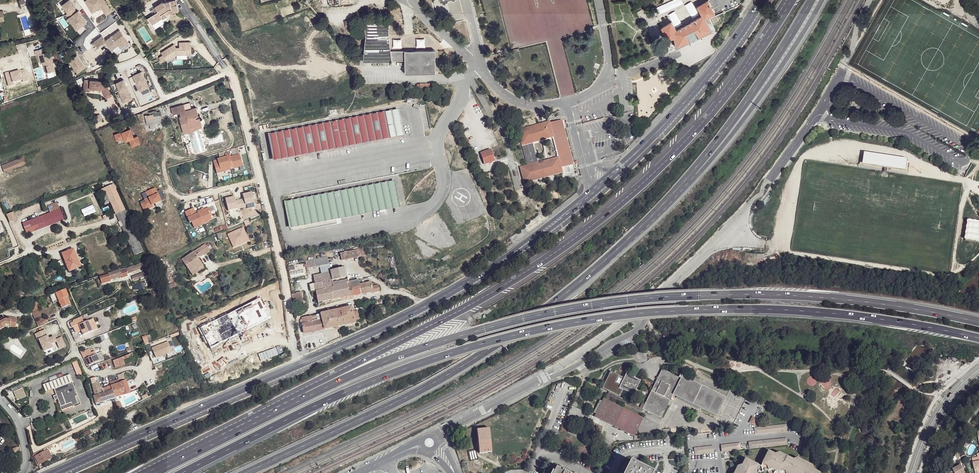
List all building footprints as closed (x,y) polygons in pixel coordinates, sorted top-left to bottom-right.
[(151,9),(153,14),(147,18),(152,26),(163,19),(161,16),(166,13),(174,10),(171,0),(169,0),(159,4),(151,9)] [(663,26),(669,39),(677,36),(680,47),(715,29),(708,17),(717,11),(710,0),(706,0),(698,5),(702,13),(678,29),(672,20),(663,26)] [(665,5),(658,8),(661,15),(668,12),(665,5)] [(630,8),(615,11),(617,19),(632,17),(630,8)] [(646,10),(639,12),(642,22),(649,19),(646,10)] [(390,24),(364,25),(366,36),(363,63),(405,63),(405,76),(435,75),(435,53),(391,53),(389,37),(390,24)] [(109,41),(106,43),(111,48),(117,44),(122,49),(130,42),(120,32),(109,41)] [(106,36),(98,42),(101,46),(106,43),(109,41),(106,36)] [(175,43),(162,51),(166,58),(169,57),(170,58),(177,54),(188,54),(192,54),(192,42),(180,42),(180,47),(177,47),(175,43)] [(117,44),(111,48),(116,54),(122,49),(117,44)] [(102,79),(84,77),(83,88),(88,89),(89,86),(101,87),(103,90),(108,88),(105,81),(102,81),(102,79)] [(181,103),(169,106),(171,112),(175,111),(180,130),(188,129),(188,127),(198,124),(196,116),(193,117),(189,118),(189,115),(192,114),(194,113),(192,106),(189,107),(183,108),(181,103)] [(398,110),(363,119),(369,143),(403,135),(398,110)] [(271,138),(276,162),(369,143),(363,119),(271,138)] [(469,140),(477,136),(470,122),(462,126),(469,140)] [(550,123),(520,131),(528,167),(522,168),(526,184),(535,182),(535,179),(555,174),(556,177),(564,175),(563,169),(561,165),(573,161),(571,154),(569,155),(562,130),(565,129),(563,122),(551,125),(550,123)] [(188,129),(180,130),(181,135),(199,130),(198,124),(188,127),(188,129)] [(137,144),(141,142),(138,135),(135,136),(131,128),(128,129),(127,126),(121,128),(122,131),(115,133),(118,140),(125,137),(129,135),(130,138),(132,144),(136,142),(137,144)] [(565,129),(562,130),(569,155),(571,154),(565,129)] [(477,148),(479,154),(491,149),(489,143),(477,148)] [(492,152),(482,154),(486,166),(496,163),(492,152)] [(905,159),(863,152),(862,155),(859,155),(858,163),(907,170),(908,162),(905,162),(905,159)] [(219,163),(215,165),(218,174),(226,172),(226,171),(226,168),(231,167),(231,165),(233,164),(234,169),(244,166),(241,155),(231,158),(232,160),(230,161),(229,158),(219,160),(219,163)] [(26,165),(22,158),(0,167),(0,175),(26,165)] [(573,161),(561,165),(563,169),(574,166),(573,161)] [(317,185),(317,177),(308,178),(307,174),(300,175),(301,186),(317,185)] [(129,218),(115,187),(114,187),(111,181),(105,184),(106,186),(107,190),(106,190),(120,221),(129,218)] [(394,182),(380,185),(386,210),(399,206),(394,182)] [(292,229),(386,210),(380,185),(287,204),(292,229)] [(144,212),(163,204),(155,188),(146,192),(148,198),(144,200),(145,202),(141,204),(144,212)] [(39,203),(15,213),(17,218),(42,209),(39,203)] [(193,209),(185,212),(190,223),(191,223),(193,227),(204,222),(204,224),(205,225),(209,223),(208,221),(212,220),(210,215),(211,214),(209,208),(202,211),(202,210),(197,212),(198,214),(196,215),(193,209)] [(24,223),(28,233),(65,218),(62,209),(24,223)] [(15,212),(8,215),(11,222),(18,220),(17,218),(15,213),(15,212)] [(963,238),(978,240),(978,219),(966,218),(963,238)] [(205,247),(199,251),(202,254),(205,258),(210,254),(205,247)] [(75,249),(63,253),(70,271),(83,267),(75,249)] [(340,254),(341,261),(361,257),(359,250),(340,254)] [(199,251),(183,263),(190,274),(196,270),(199,273),(205,268),(197,258),(202,254),(199,251)] [(126,269),(127,273),(150,264),(149,260),(126,269)] [(332,274),(333,281),(348,279),(347,268),(331,271),(332,274)] [(109,275),(111,280),(122,276),(120,271),(120,269),(108,274),(109,275)] [(133,277),(135,281),(152,274),(150,270),(133,277)] [(314,278),(316,284),(333,281),(332,274),(314,278)] [(109,275),(102,279),(104,284),(111,281),(111,280),(109,275)] [(333,281),(335,287),(350,284),(348,279),(333,281)] [(317,291),(320,303),(335,300),(332,288),(335,288),(335,287),(333,281),(316,284),(317,291)] [(362,288),(363,294),(373,292),(372,286),(371,283),(361,284),(362,288)] [(332,288),(335,300),(356,296),(354,290),(354,286),(354,285),(350,286),(350,284),(335,287),(335,288),(332,288)] [(66,291),(50,297),(53,303),(58,301),(62,309),(69,305),(66,297),(68,297),(66,291)] [(261,296),(199,327),(210,349),(272,318),(261,296)] [(339,320),(340,326),(356,322),(356,320),(354,312),(353,309),(343,310),(345,318),(339,320)] [(303,325),(305,334),(340,326),(339,320),(345,318),(343,310),(322,314),(323,320),(313,322),(312,317),(303,319),(304,321),(301,322),(301,325),(303,325)] [(35,320),(38,328),(48,323),(45,315),(35,320)] [(17,320),(17,318),(9,317),(8,321),(6,320),(4,317),(0,319),(0,327),(17,320)] [(84,317),(75,321),(76,322),(72,324),(74,328),(75,327),(76,330),(77,334),(84,331),(86,336),(95,332),(91,323),(90,324),(89,321),(86,322),(84,317)] [(95,319),(91,321),(91,323),(95,332),(99,330),(95,319)] [(0,327),(0,331),(9,327),(16,328),(17,320),(0,327)] [(195,345),(204,343),(202,335),(193,338),(195,345)] [(87,355),(88,359),(99,354),(97,350),(87,355)] [(88,359),(91,365),(102,360),(99,354),(88,359)] [(245,363),(257,360),(256,355),(243,357),(245,363)] [(114,360),(117,368),(126,363),(124,357),(114,360)] [(679,379),(663,371),(645,406),(643,410),(661,419),(673,396),(717,418),(726,400),(683,378),(683,379),(680,377),(679,379)] [(624,379),(611,372),(602,389),(620,398),(623,391),(634,396),(641,382),(626,375),(624,379)] [(42,382),(45,391),(53,388),(54,390),(73,384),(70,373),(42,382)] [(92,381),(95,395),(112,390),(111,387),(102,390),(98,379),(92,381)] [(112,390),(115,397),(130,392),(126,381),(113,386),(111,387),(112,390)] [(20,384),(10,389),(12,393),(13,393),(23,388),(20,384)] [(73,384),(54,390),(56,395),(57,399),(59,406),(70,403),(72,406),(77,405),(75,397),(78,397),(73,384)] [(23,388),(13,393),(17,401),(26,397),(23,388)] [(94,396),(97,403),(114,398),(115,398),(115,397),(112,390),(95,395),(94,396)] [(609,393),(606,400),(609,401),(610,397),(641,413),(643,410),(645,406),(642,405),(640,409),(609,393)] [(606,400),(603,399),(595,418),(634,438),(643,419),(639,417),(609,401),(606,400)] [(489,426),(476,427),(479,451),(492,450),(489,426)] [(788,443),(750,445),(750,452),(788,449),(788,443)] [(741,446),(721,447),(722,454),(741,453),(741,446)] [(49,450),(36,456),(39,464),(53,458),(50,451),(49,450)] [(769,456),(761,471),(764,472),(814,472),(813,470),(800,464),(795,465),(782,458),(776,459),(769,456)] [(631,459),(624,472),(655,472),(655,471),(631,459)] [(746,463),(742,470),(737,472),(761,472),(761,471),(746,463)] [(953,472),(964,472),(965,472),(961,464),(953,469),(954,471),(953,472)]
